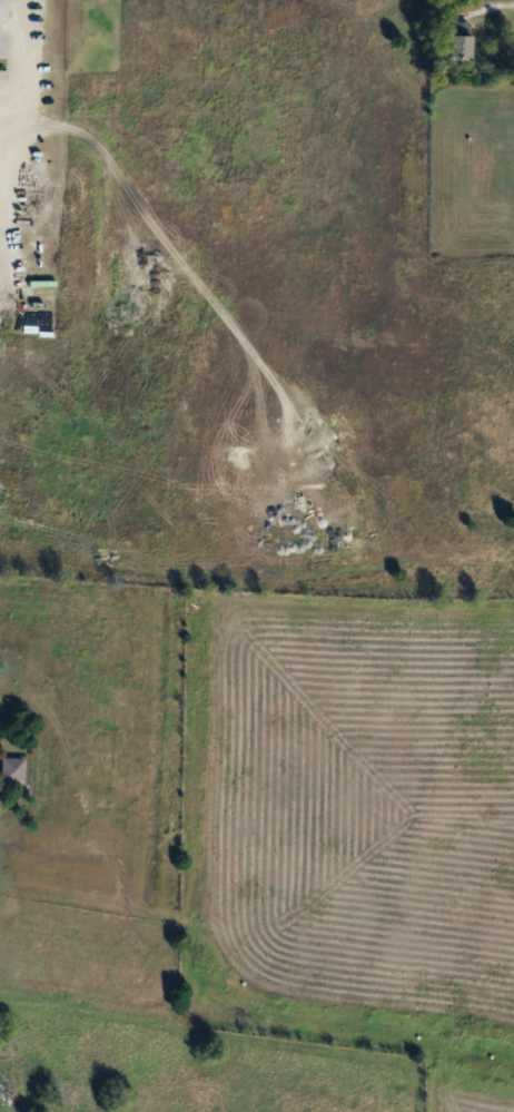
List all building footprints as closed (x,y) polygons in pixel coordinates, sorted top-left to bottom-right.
[(454,60),(454,22),(476,22),(476,60),(454,60)] [(3,783),(3,757),(26,757),(26,783),(3,783)]
